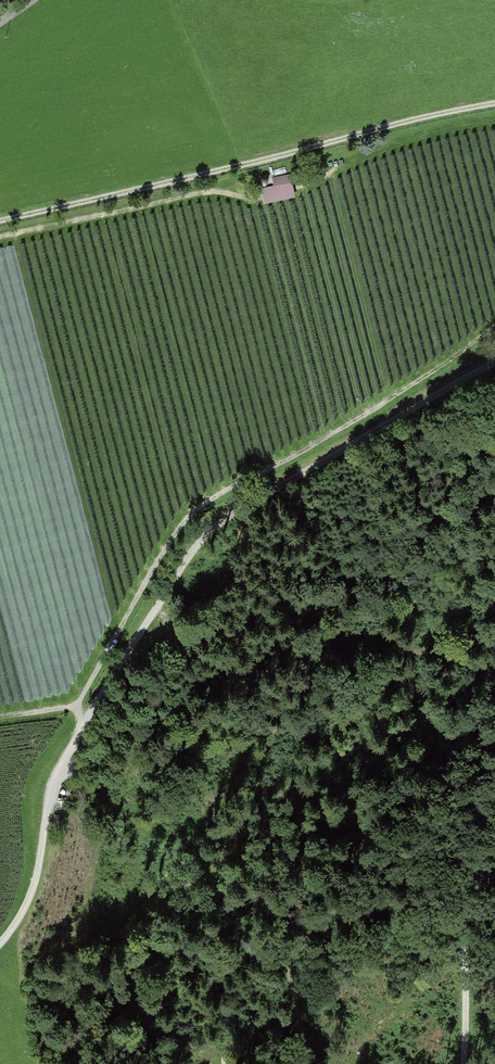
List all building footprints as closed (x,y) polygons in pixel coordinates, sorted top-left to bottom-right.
[(290,175),(274,179),(276,187),(263,190),(266,203),(295,196),(290,175)]
